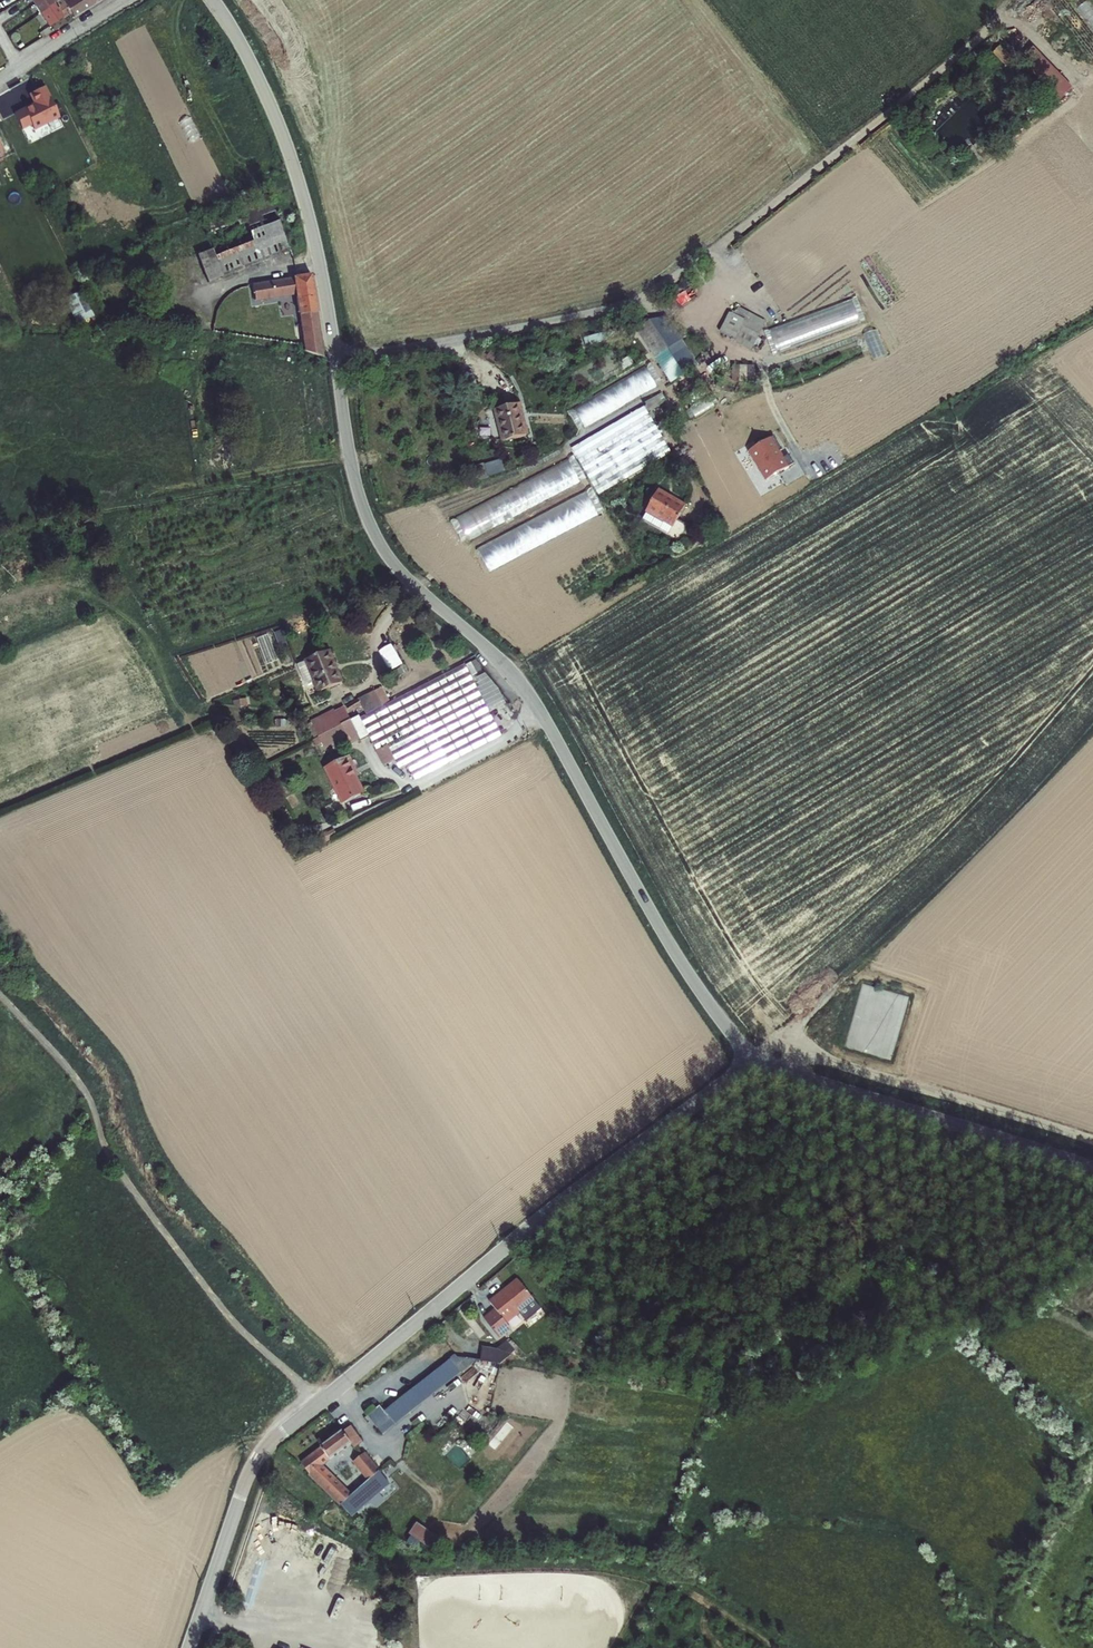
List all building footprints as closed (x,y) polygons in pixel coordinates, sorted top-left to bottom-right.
[(62,4),(59,0),(28,0),(46,29),(68,15),(72,20),(99,2),(98,0),(69,0),(62,4)] [(1089,0),(1081,6),(1092,23),(1092,6),(1089,0)] [(33,127),(59,117),(46,85),(31,92),(36,103),(15,112),(22,128),(32,123),(33,127)] [(267,195),(202,221),(213,248),(196,255),(207,282),(289,249),(267,195)] [(311,275),(294,277),(303,349),(322,356),(311,275)] [(67,296),(78,322),(94,316),(83,290),(67,296)] [(775,353),(867,321),(859,298),(767,330),(775,353)] [(746,319),(734,315),(723,335),(751,350),(757,337),(741,327),(746,319)] [(647,320),(634,327),(652,356),(679,342),(668,318),(647,320)] [(868,332),(872,358),(886,356),(882,330),(868,332)] [(575,407),(587,426),(658,384),(646,364),(575,407)] [(643,407),(572,450),(599,495),(671,451),(647,412),(664,402),(659,394),(642,405),(643,407)] [(517,401),(492,408),(500,440),(525,434),(517,401)] [(775,435),(750,450),(769,481),(794,466),(775,435)] [(502,457),(476,465),(480,479),(506,471),(502,457)] [(465,529),(470,537),(582,481),(571,459),(521,484),(522,484),(453,518),(460,532),(465,529)] [(656,490),(640,519),(654,527),(659,518),(674,525),(684,505),(656,490)] [(491,567),(602,515),(591,492),(480,544),(491,567)] [(328,651),(295,665),(303,684),(312,681),(316,691),(341,681),(328,651)] [(465,666),(360,718),(384,765),(395,760),(399,769),(407,765),(415,779),(500,737),(465,666)] [(349,706),(354,718),(367,712),(362,701),(349,706)] [(341,711),(313,725),(324,747),(345,736),(349,744),(359,738),(348,718),(346,720),(341,711)] [(348,758),(325,768),(341,802),(362,792),(352,770),(353,770),(348,758)] [(516,1281),(489,1302),(495,1310),(483,1319),(498,1337),(509,1328),(506,1323),(533,1302),(516,1281)] [(507,1342),(483,1361),(499,1364),(516,1354),(507,1342)] [(484,1395),(453,1356),(386,1409),(417,1448),(432,1436),(434,1439),(439,1435),(442,1438),(452,1430),(448,1424),(484,1395)] [(379,1407),(365,1417),(377,1432),(390,1421),(379,1407)] [(349,1426),(304,1462),(357,1527),(372,1514),(364,1504),(389,1483),(365,1454),(354,1462),(370,1481),(356,1492),(349,1483),(343,1488),(324,1465),(351,1443),(356,1449),(363,1443),(349,1426)] [(430,1501),(408,1486),(387,1519),(429,1547),(438,1539),(417,1522),(430,1501)]
